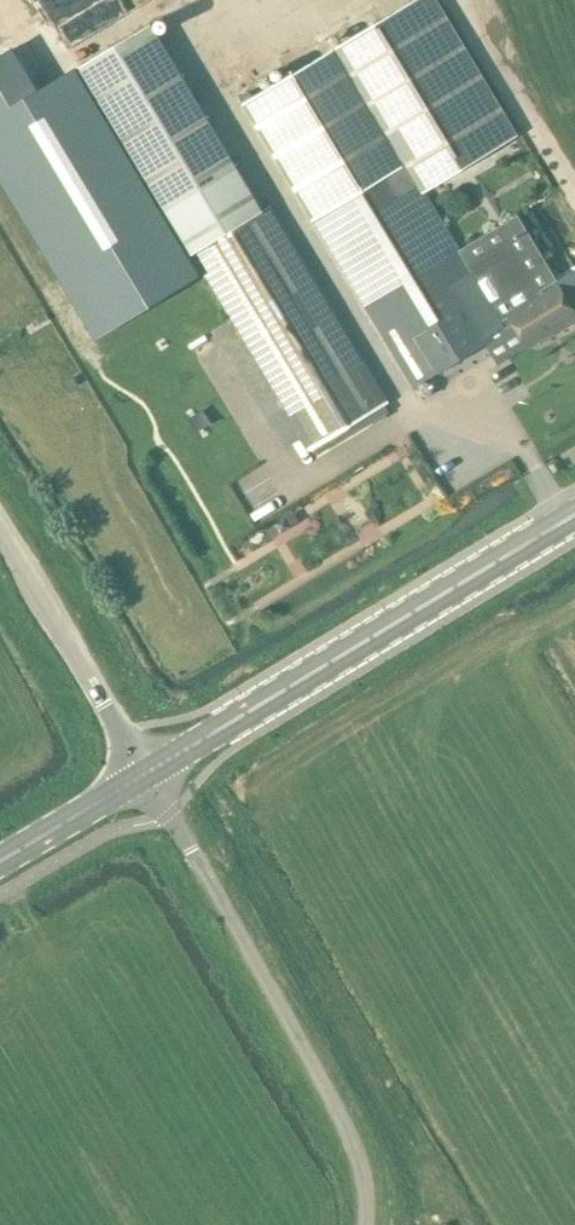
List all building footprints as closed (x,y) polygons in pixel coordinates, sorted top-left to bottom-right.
[(244,106),(310,215),(412,386),(412,385),(506,328),(493,306),(523,288),(504,257),(475,275),(467,262),(424,191),(518,134),(437,0),(419,0),(338,49),(315,63),(244,106)] [(166,211),(237,169),(149,23),(79,66),(166,211)] [(237,169),(166,211),(192,252),(260,211),(237,169)] [(309,448),(388,400),(270,205),(260,211),(192,252),(191,252),(309,448)] [(506,328),(514,322),(530,347),(574,319),(574,312),(558,283),(534,297),(527,285),(523,288),(493,306),(506,328)]
